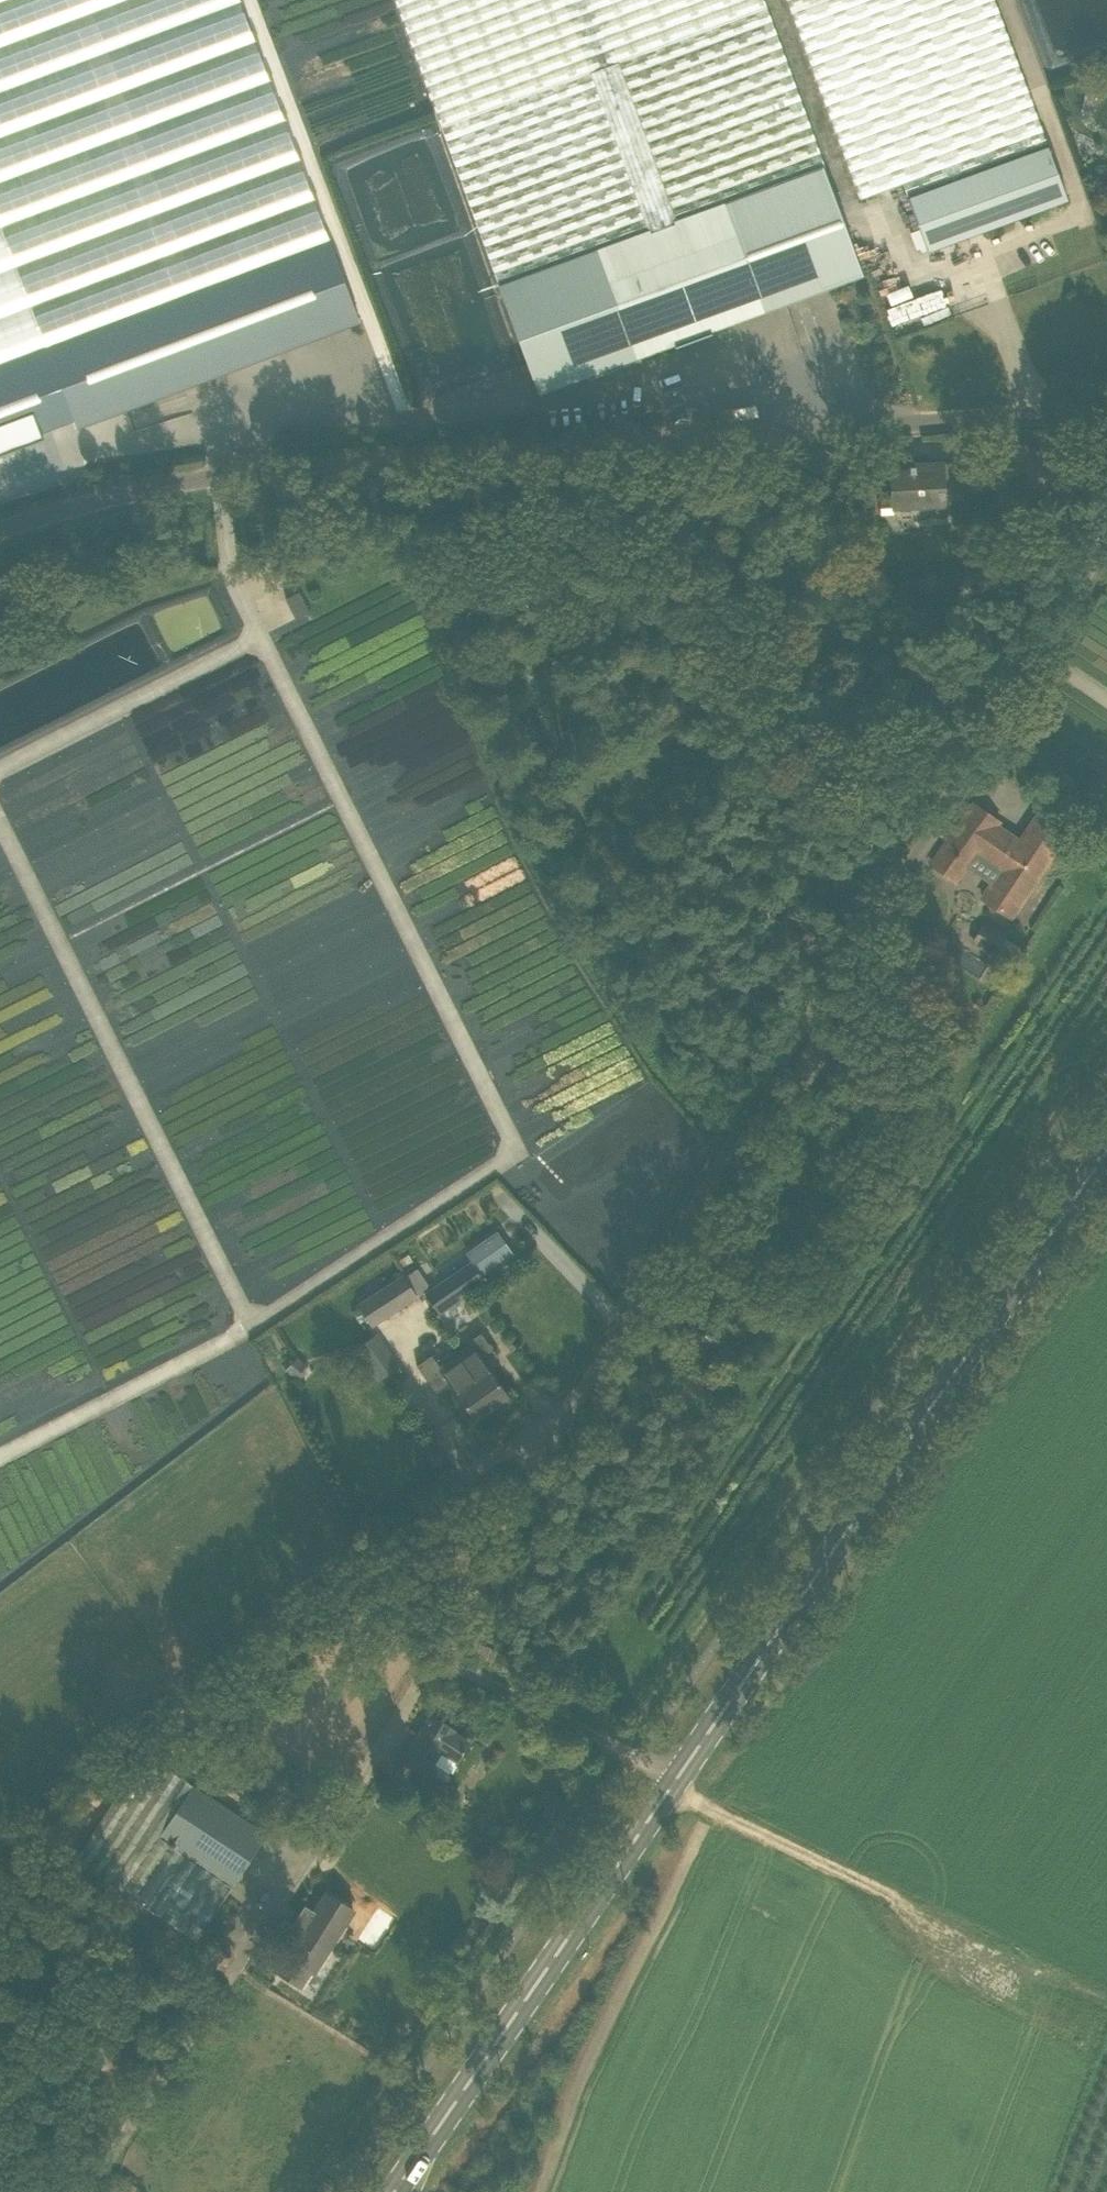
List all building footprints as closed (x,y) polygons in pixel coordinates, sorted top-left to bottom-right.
[(331,240),(241,0),(0,0),(0,225),(45,346),(331,240)] [(765,0),(397,0),(442,124),(502,286),(826,167),(765,0)] [(801,35),(860,198),(905,182),(910,196),(945,184),(1049,146),(995,0),(789,0),(801,35)] [(1068,200),(1049,146),(945,184),(965,238),(1068,200)] [(640,356),(764,310),(865,274),(826,167),(502,286),(541,392),(590,374),(591,376),(641,358),(640,356)] [(331,240),(45,346),(76,429),(361,322),(331,240)] [(893,492),(879,493),(880,514),(895,513),(895,508),(916,508),(916,497),(947,496),(947,488),(964,487),(962,463),(907,466),(907,471),(891,472),(893,492)] [(296,617),(307,611),(298,592),(286,598),(296,617)] [(975,805),(933,863),(956,880),(976,852),(1001,870),(983,898),(1010,916),(1067,832),(1039,813),(1020,841),(985,816),(986,813),(975,805)] [(972,944),(995,956),(1007,933),(984,921),(972,944)] [(466,1254),(471,1260),(483,1278),(498,1267),(514,1256),(498,1232),(466,1254)] [(484,1280),(471,1260),(450,1274),(425,1292),(438,1311),(484,1280)] [(406,1273),(416,1286),(426,1278),(417,1265),(406,1273)] [(393,1283),(359,1303),(373,1326),(407,1305),(393,1283)] [(472,1346),(461,1354),(477,1376),(471,1381),(491,1409),(509,1396),(486,1363),(498,1355),(482,1332),(469,1341),(472,1346)] [(401,1367),(391,1353),(369,1369),(379,1383),(401,1367)] [(476,1419),(491,1409),(471,1381),(477,1376),(461,1354),(441,1368),(438,1363),(426,1372),(439,1390),(450,1382),(468,1407),(476,1419)] [(453,1729),(432,1715),(403,1760),(425,1773),(441,1749),(458,1759),(469,1742),(452,1731),(453,1729)] [(74,1858),(127,1892),(125,1895),(147,1907),(198,1940),(234,1885),(160,1837),(194,1785),(145,1753),(74,1858)] [(160,1837),(234,1885),(268,1833),(194,1785),(160,1837)] [(288,1955),(278,1971),(297,1983),(307,1967),(314,1972),(354,1909),(328,1892),(288,1955)]
